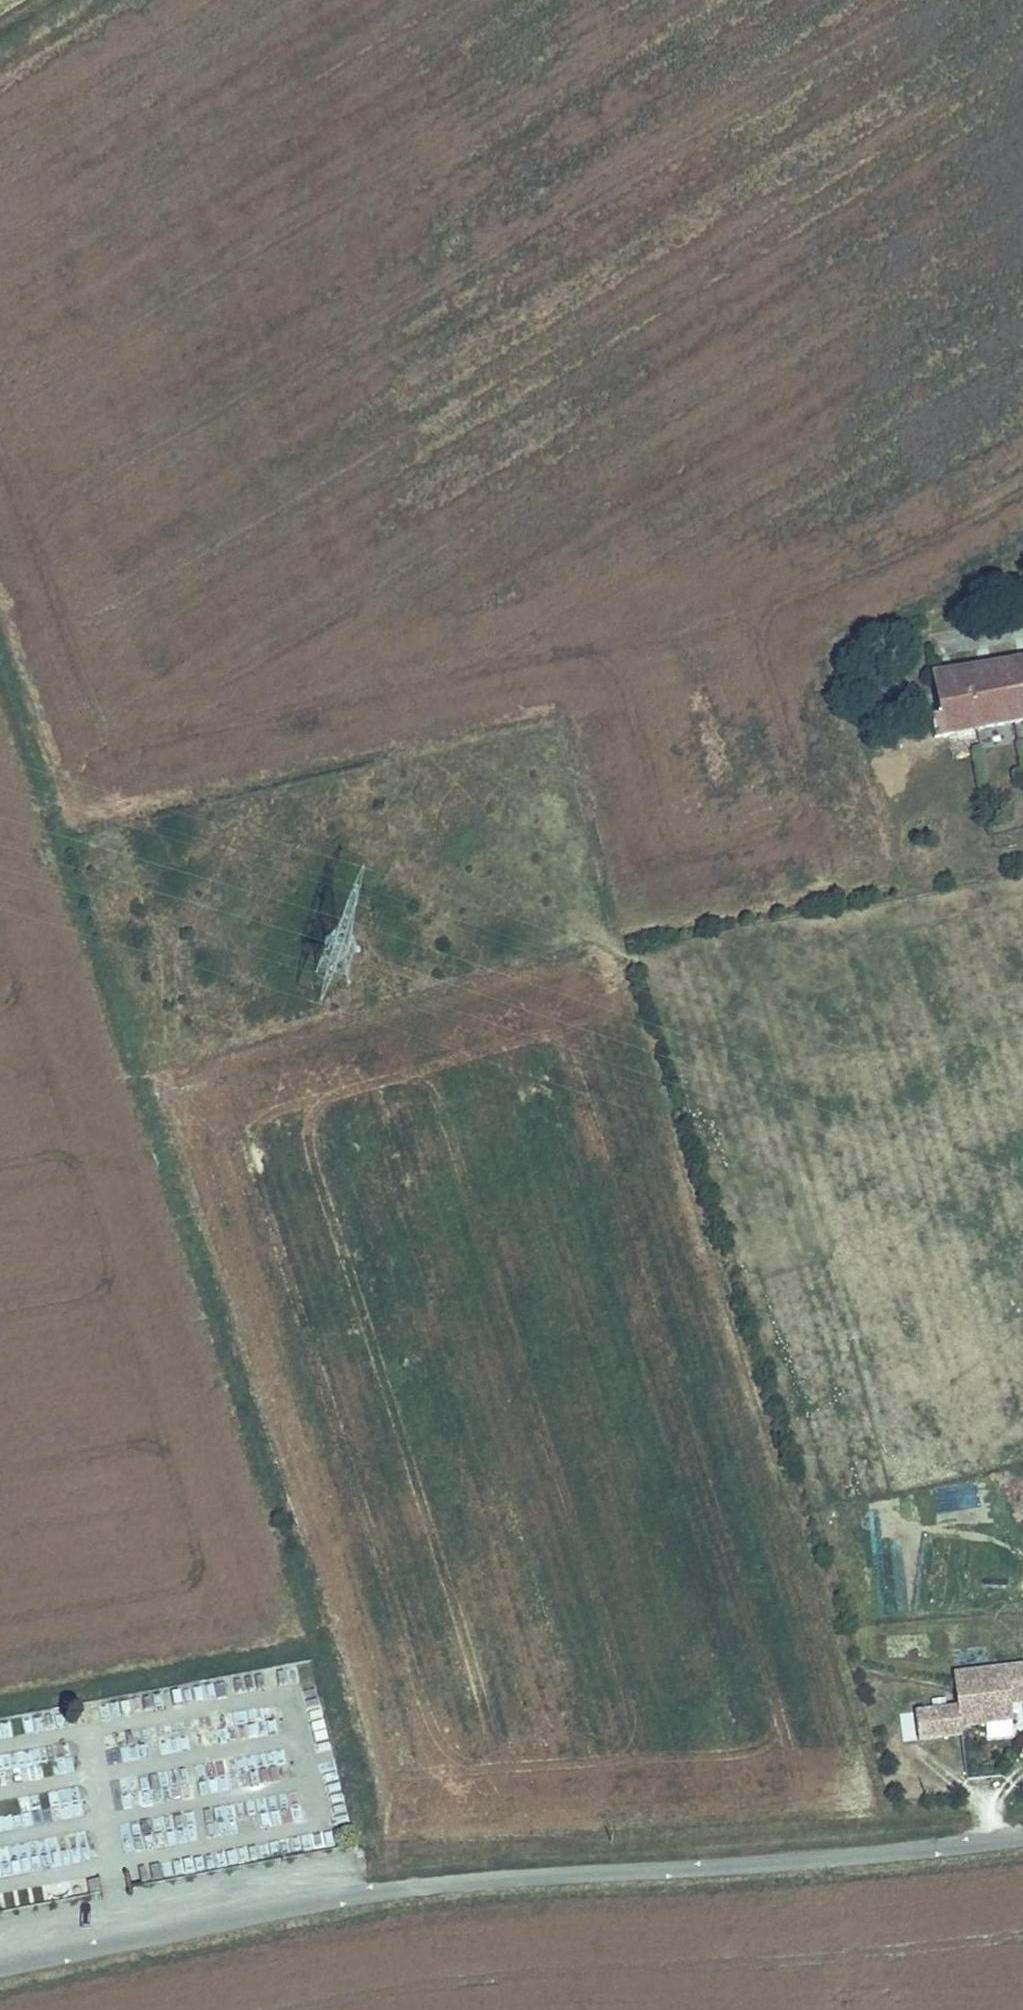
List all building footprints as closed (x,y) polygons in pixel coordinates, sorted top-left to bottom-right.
[(943,680),(949,711),(939,713),(944,741),(1022,727),(1022,666),(943,680)] [(903,1737),(1014,1729),(1012,1705),(1022,1705),(1022,1664),(953,1668),(956,1705),(901,1708),(903,1737)] [(57,1772),(72,1771),(70,1750),(55,1751),(57,1772)] [(53,1823),(82,1815),(78,1797),(48,1804),(53,1823)] [(85,1837),(57,1844),(56,1838),(29,1845),(35,1870),(90,1857),(85,1837)]
